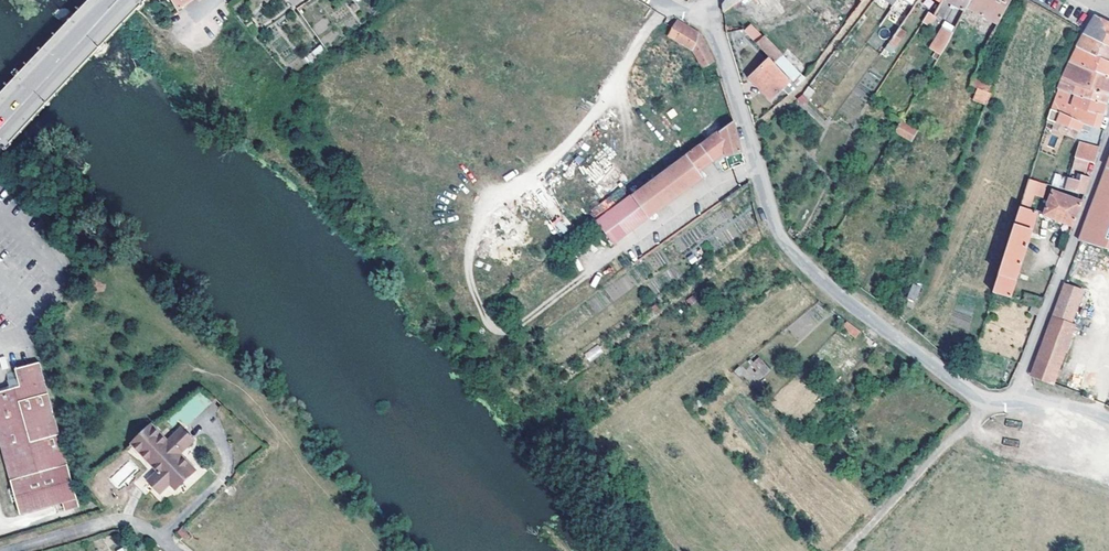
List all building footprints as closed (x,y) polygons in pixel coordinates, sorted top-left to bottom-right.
[(193,0),(174,0),(180,9),(193,0)] [(741,0),(726,0),(723,4),(724,11),(741,0)] [(918,0),(907,0),(905,3),(913,8),(918,0)] [(966,7),(970,0),(944,0),(964,11),(966,7)] [(966,7),(997,24),(1010,0),(970,0),(966,7)] [(928,13),(922,21),(929,26),(935,17),(933,16),(928,13)] [(1108,47),(1108,23),(1095,16),(1083,34),(1108,47)] [(677,20),(676,23),(685,29),(678,41),(693,50),(703,68),(715,62),(699,33),(677,20)] [(669,36),(678,41),(685,29),(676,23),(672,30),(669,36)] [(755,43),(761,37),(748,23),(742,29),(755,43)] [(865,44),(880,55),(891,38),(876,28),(865,44)] [(891,38),(880,55),(882,57),(886,51),(890,54),(905,33),(899,28),(891,38)] [(937,60),(947,43),(952,33),(943,28),(930,49),(936,53),(933,57),(937,60)] [(249,33),(253,38),(258,34),(254,30),(249,33)] [(1108,62),(1108,47),(1083,34),(1076,48),(1108,62)] [(757,45),(769,58),(773,62),(780,56),(761,37),(755,43),(757,45)] [(1108,77),(1108,62),(1076,48),(1070,61),(1108,77)] [(803,80),(780,56),(773,62),(790,80),(797,88),(803,80)] [(771,98),(781,88),(790,80),(773,62),(769,58),(750,76),(771,98)] [(1108,95),(1108,93),(1108,77),(1070,61),(1063,77),(1108,95)] [(1070,92),(1106,103),(1107,99),(1108,95),(1063,77),(1058,89),(1070,92)] [(788,96),(797,88),(790,80),(781,88),(788,96)] [(805,105),(814,90),(807,85),(798,100),(805,105)] [(973,99),(987,105),(991,93),(978,88),(973,99)] [(1101,121),(1103,114),(1067,103),(1070,92),(1058,89),(1056,95),(1047,118),(1080,131),(1081,128),(1084,129),(1090,131),(1091,126),(1097,128),(1099,129),(1101,121)] [(1067,103),(1103,114),(1104,110),(1106,103),(1070,92),(1067,103)] [(734,121),(701,146),(712,161),(725,151),(725,155),(742,152),(734,121)] [(912,140),(916,132),(900,121),(895,130),(912,140)] [(1079,143),(1074,158),(1088,162),(1094,164),(1099,149),(1079,143)] [(700,170),(712,161),(701,146),(633,197),(649,217),(704,176),(700,170)] [(1074,158),(1071,168),(1085,173),(1088,162),(1074,158)] [(1079,241),(1108,250),(1108,160),(1079,241)] [(1056,173),(1051,185),(1059,189),(1064,176),(1056,173)] [(1078,181),(1068,178),(1064,189),(1084,195),(1088,182),(1090,178),(1080,175),(1078,181)] [(1029,209),(1034,194),(1037,181),(1028,178),(1020,206),(1029,209)] [(1037,181),(1034,194),(1042,196),(1046,183),(1037,181)] [(1044,214),(1073,226),(1075,220),(1082,202),(1053,191),(1044,214)] [(617,242),(649,217),(633,197),(601,221),(617,242)] [(1038,212),(1029,209),(1020,206),(993,292),(1010,297),(1038,212)] [(1031,374),(1054,382),(1074,323),(1071,322),(1082,290),(1064,283),(1031,374)] [(908,299),(917,303),(923,289),(914,285),(908,299)] [(921,306),(909,301),(903,316),(915,321),(921,306)] [(1037,315),(1041,306),(1034,304),(1031,313),(1037,315)] [(847,321),(841,328),(856,338),(861,332),(847,321)] [(589,361),(603,353),(598,345),(584,353),(589,361)] [(759,357),(749,366),(761,379),(771,371),(759,357)] [(74,499),(36,366),(9,374),(13,388),(0,392),(0,455),(16,515),(60,503),(74,499)] [(173,416),(185,428),(211,402),(199,390),(173,416)] [(175,489),(195,471),(179,453),(193,441),(182,429),(169,442),(153,425),(133,443),(160,472),(150,481),(160,492),(170,483),(175,489)] [(116,487),(136,468),(129,460),(109,479),(116,487)] [(74,499),(60,503),(69,510),(83,506),(74,499)]
